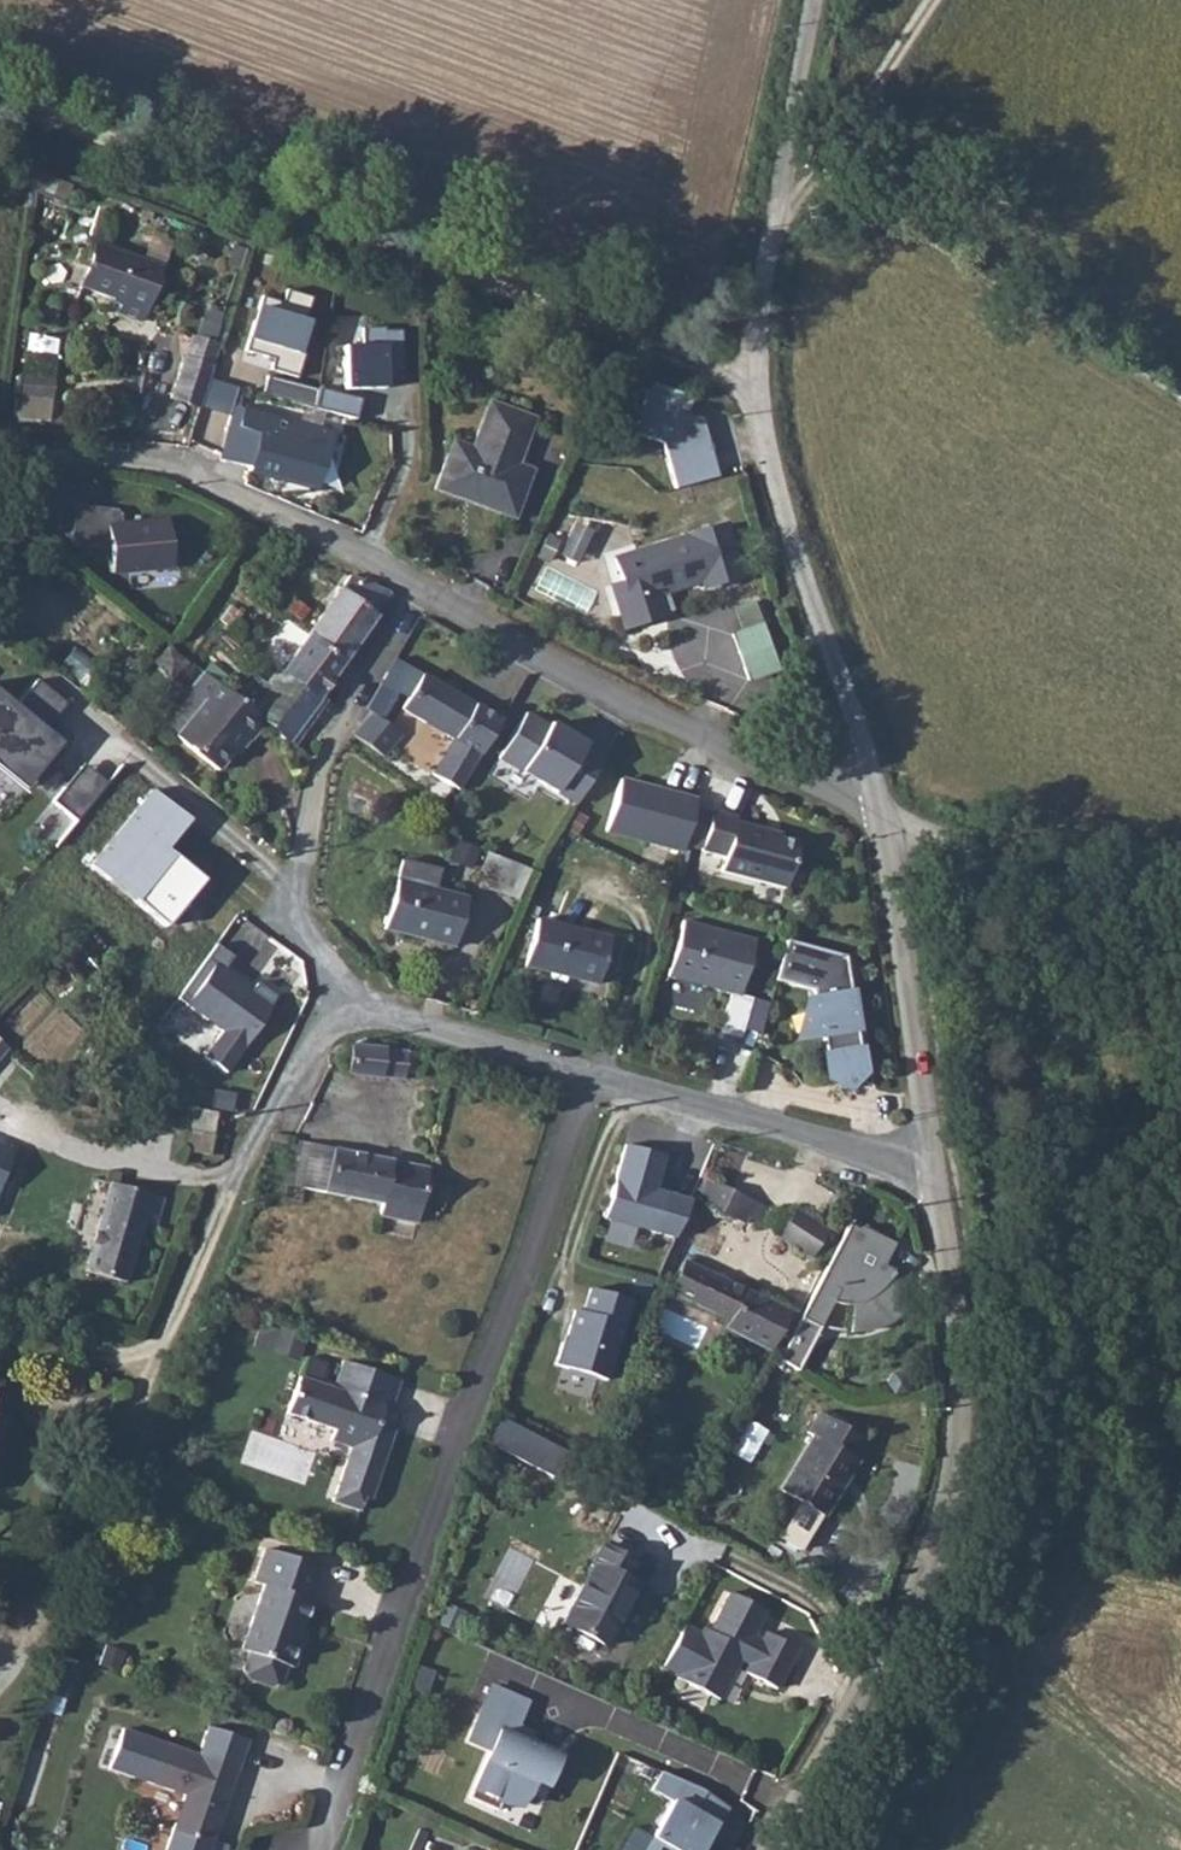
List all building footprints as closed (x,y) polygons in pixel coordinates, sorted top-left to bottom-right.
[(160,267),(96,243),(80,285),(123,301),(119,312),(141,320),(160,267)] [(283,303),(265,297),(249,349),(278,358),(275,366),(300,374),(317,321),(306,317),(312,296),(287,289),(283,303)] [(383,328),(365,329),(366,346),(346,346),(348,390),(391,388),(390,372),(402,371),(400,332),(383,333),(383,328)] [(50,424),(61,341),(27,336),(15,419),(50,424)] [(173,392),(199,401),(218,346),(192,337),(173,392)] [(318,390),(266,379),(263,394),(315,407),(318,390)] [(205,407),(235,415),(238,403),(242,389),(212,381),(205,407)] [(665,396),(645,389),(630,433),(660,443),(671,489),(715,476),(699,419),(661,406),(665,396)] [(360,400),(318,390),(315,407),(356,416),(360,400)] [(492,399),(475,445),(455,437),(436,488),(519,519),(538,468),(523,462),(540,417),(492,399)] [(235,415),(223,459),(246,466),(245,470),(319,491),(336,430),(238,403),(235,415)] [(115,508),(75,502),(69,538),(74,544),(110,550),(108,526),(121,525),(120,515),(115,508)] [(597,523),(579,514),(565,542),(550,534),(544,545),(577,562),(597,523)] [(121,525),(108,526),(110,550),(112,574),(172,568),(168,520),(121,525)] [(739,576),(723,523),(619,554),(626,579),(613,583),(627,629),(671,616),(663,590),(700,579),(702,587),(739,576)] [(378,603),(339,583),(299,645),(334,670),(377,605),(378,603)] [(736,634),(752,680),(782,670),(757,599),(738,606),(746,630),(736,634)] [(334,670),(299,645),(272,684),(307,710),(334,670)] [(490,726),(413,680),(392,714),(444,745),(423,780),(449,795),(490,726)] [(33,785),(60,752),(40,735),(66,704),(37,681),(15,707),(0,694),(0,758),(33,785)] [(307,710),(272,684),(256,709),(242,700),(230,718),(255,738),(276,755),(307,710)] [(210,702),(198,717),(169,752),(211,786),(238,751),(242,754),(255,738),(230,718),(210,702)] [(551,726),(530,712),(502,753),(576,803),(605,761),(586,749),(588,746),(553,723),(551,726)] [(345,743),(377,762),(394,740),(363,720),(345,743)] [(82,764),(51,802),(76,822),(106,784),(82,764)] [(698,799),(621,779),(608,829),(685,849),(698,799)] [(152,791),(91,866),(165,927),(203,881),(166,850),(189,821),(152,791)] [(732,818),(708,810),(696,849),(720,856),(715,870),(779,889),(792,844),(778,840),(762,835),(763,831),(731,821),(732,818)] [(488,889),(521,897),(528,868),(496,859),(488,889)] [(402,861),(397,881),(435,892),(441,872),(402,861)] [(457,945),(469,901),(435,892),(397,881),(385,926),(457,945)] [(526,964),(597,984),(610,939),(539,919),(526,964)] [(682,920),(667,976),(731,993),(721,1032),(741,1037),(751,997),(739,994),(754,938),(682,920)] [(849,955),(789,940),(779,978),(819,989),(834,1081),(853,1091),(869,1075),(849,955)] [(224,971),(233,957),(217,946),(179,1000),(204,1017),(225,1031),(207,1057),(216,1063),(227,1072),(278,998),(259,985),(254,992),(224,971)] [(13,1048),(0,1037),(0,1062),(13,1048)] [(409,1049),(355,1044),(352,1074),(406,1079),(409,1049)] [(195,1110),(194,1108),(186,1151),(209,1154),(215,1113),(195,1110)] [(12,1146),(0,1142),(0,1179),(12,1146)] [(666,1156),(626,1144),(604,1216),(613,1219),(639,1227),(675,1237),(692,1199),(668,1191),(667,1196),(655,1192),(666,1156)] [(378,1224),(413,1230),(424,1176),(293,1148),(283,1188),(380,1208),(378,1224)] [(768,1207),(708,1180),(698,1202),(745,1223),(748,1217),(761,1223),(768,1207)] [(88,1278),(129,1291),(145,1227),(149,1211),(160,1213),(164,1198),(111,1186),(88,1278)] [(827,1234),(794,1213),(777,1240),(810,1261),(827,1234)] [(639,1227),(613,1219),(607,1239),(633,1247),(639,1227)] [(851,1224),(803,1319),(822,1328),(835,1303),(840,1304),(847,1304),(853,1304),(851,1334),(867,1334),(888,1328),(907,1317),(923,1301),(887,1263),(897,1244),(865,1227),(863,1230),(851,1224)] [(779,1351),(798,1311),(690,1258),(674,1290),(738,1322),(735,1329),(779,1351)] [(630,1300),(590,1289),(583,1313),(575,1311),(565,1345),(562,1344),(556,1365),(607,1380),(630,1300)] [(822,1328),(803,1319),(783,1360),(801,1369),(822,1328)] [(271,1351),(278,1332),(259,1325),(251,1347),(270,1354),(271,1351)] [(303,1336),(279,1328),(278,1332),(271,1351),(295,1359),(303,1336)] [(299,1379),(316,1385),(323,1365),(306,1359),(299,1379)] [(340,1361),(331,1390),(316,1385),(299,1379),(297,1378),(285,1415),(333,1430),(329,1442),(350,1448),(332,1503),(359,1512),(364,1498),(369,1500),(394,1430),(385,1427),(377,1425),(383,1407),(358,1399),(368,1370),(340,1361)] [(377,1425),(385,1427),(400,1381),(368,1370),(358,1399),(383,1407),(377,1425)] [(855,1457),(866,1438),(819,1412),(808,1431),(814,1434),(783,1489),(831,1516),(862,1461),(855,1457)] [(566,1454),(501,1420),(489,1444),(553,1478),(566,1454)] [(562,1624),(608,1647),(641,1583),(633,1578),(642,1562),(600,1540),(589,1562),(593,1564),(562,1624)] [(310,1601),(322,1569),(268,1549),(256,1583),(265,1586),(241,1650),(249,1653),(242,1670),(247,1679),(270,1687),(280,1683),(286,1666),(292,1668),(306,1631),(301,1629),(311,1601),(310,1601)] [(685,1638),(662,1678),(678,1687),(676,1690),(717,1713),(740,1673),(748,1678),(744,1686),(775,1704),(797,1665),(766,1647),(762,1655),(753,1650),(767,1625),(732,1606),(711,1644),(704,1641),(701,1646),(685,1638)] [(463,1615),(447,1607),(439,1624),(456,1632),(463,1615)] [(123,1649),(104,1643),(98,1661),(117,1668),(123,1649)] [(529,1702),(494,1686),(470,1739),(492,1749),(471,1797),(499,1809),(502,1802),(520,1806),(530,1793),(535,1780),(546,1785),(559,1757),(529,1743),(534,1733),(518,1726),(529,1702)] [(123,1728),(108,1770),(187,1797),(169,1849),(212,1849),(249,1743),(208,1728),(199,1755),(123,1728)] [(662,1772),(652,1790),(674,1802),(645,1849),(701,1849),(715,1824),(694,1812),(705,1791),(662,1772)] [(651,1831),(635,1824),(623,1849),(642,1849),(651,1831)]
